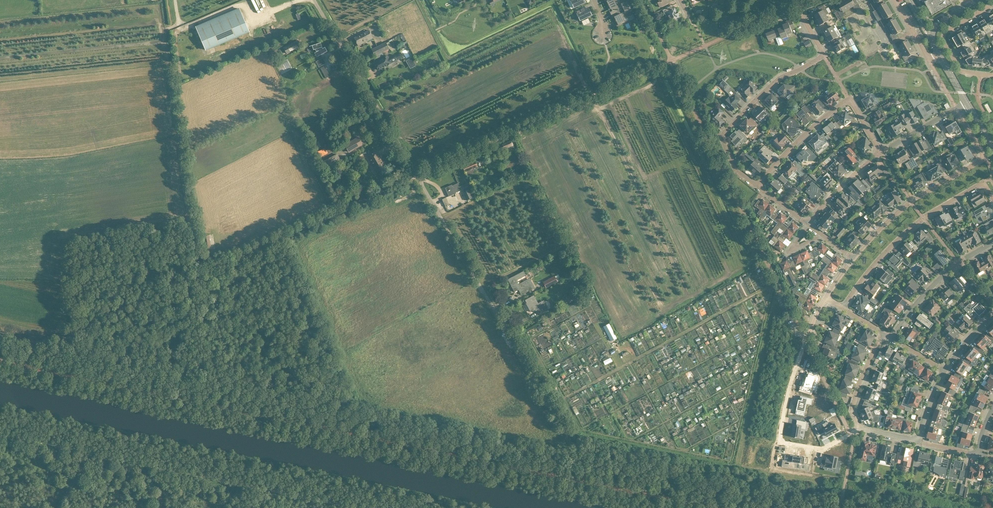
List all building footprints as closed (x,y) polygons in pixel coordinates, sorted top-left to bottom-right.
[(586,2),(585,0),(570,0),(574,8),(586,2)] [(606,5),(609,10),(611,9),(626,2),(625,0),(609,0),(607,1),(608,1),(609,4),(606,5)] [(844,1),(849,9),(853,7),(855,10),(860,7),(857,0),(856,0),(846,0),(844,1)] [(923,3),(925,2),(932,15),(952,3),(950,0),(922,0),(923,3)] [(613,12),(610,13),(612,18),(615,16),(629,10),(631,9),(628,2),(627,1),(626,2),(611,9),(613,12)] [(845,11),(849,9),(844,1),(839,4),(840,6),(839,6),(840,10),(838,11),(841,17),(841,18),(842,17),(847,14),(845,11)] [(873,12),(876,16),(890,8),(886,3),(884,4),(884,3),(884,2),(884,1),(873,7),(875,11),(873,12)] [(824,5),(819,8),(820,12),(814,15),(816,19),(817,19),(817,20),(826,15),(829,13),(824,5)] [(592,15),(589,8),(586,9),(585,6),(575,11),(580,21),(592,15)] [(673,9),(671,6),(663,10),(666,17),(668,16),(671,23),(680,19),(678,15),(679,15),(677,11),(676,12),(675,8),(673,9)] [(878,21),(880,20),(882,24),(893,17),(893,16),(891,16),(891,15),(893,14),(890,8),(876,16),(878,21)] [(249,33),(238,9),(240,14),(199,32),(197,26),(207,50),(249,33)] [(632,10),(631,9),(615,16),(617,20),(614,21),(616,26),(625,22),(624,19),(628,18),(631,25),(637,22),(635,16),(633,17),(630,11),(632,10)] [(826,15),(817,20),(818,21),(818,22),(820,25),(826,22),(828,25),(834,22),(833,22),(831,17),(830,16),(828,17),(826,15)] [(884,27),(886,26),(889,30),(899,24),(896,19),(894,20),(893,19),(893,18),(893,17),(882,24),(884,27)] [(985,19),(980,22),(983,28),(987,34),(992,30),(992,28),(991,24),(988,25),(985,19)] [(765,32),(769,41),(781,36),(782,39),(788,37),(788,36),(790,35),(790,34),(793,32),(791,30),(795,28),(792,20),(782,23),(784,27),(778,29),(778,27),(765,32)] [(827,36),(835,31),(834,29),(836,28),(834,26),(836,24),(834,21),(833,22),(834,22),(828,25),(830,28),(823,32),(826,36),(826,35),(827,36)] [(891,34),(890,35),(893,40),(899,37),(898,34),(901,32),(900,31),(902,30),(899,24),(889,30),(891,34)] [(973,28),(977,34),(980,39),(984,37),(983,36),(987,34),(983,28),(981,30),(977,24),(972,27),(973,28)] [(366,39),(372,36),(369,30),(354,38),(357,44),(361,42),(362,44),(367,41),(366,39)] [(835,31),(827,36),(827,38),(829,42),(836,38),(837,41),(838,41),(843,38),(841,35),(838,30),(836,32),(835,31)] [(962,33),(952,38),(955,43),(964,37),(962,33)] [(835,47),(833,47),(836,51),(837,52),(838,52),(841,51),(841,50),(842,49),(842,50),(845,48),(846,47),(848,46),(846,41),(848,40),(846,36),(844,37),(843,38),(838,41),(837,41),(834,43),(836,46),(835,47)] [(964,44),(965,46),(971,43),(969,40),(970,40),(967,36),(964,37),(955,43),(958,47),(964,44)] [(287,53),(301,45),(298,40),(284,48),(287,53)] [(812,46),(809,40),(804,43),(807,49),(812,46)] [(906,55),(903,57),(906,62),(905,62),(906,62),(912,58),(910,56),(913,54),(913,53),(915,52),(908,41),(906,42),(906,41),(903,42),(901,40),(895,43),(895,44),(898,49),(901,47),(906,55)] [(386,42),(372,50),(375,56),(376,58),(381,56),(380,54),(383,52),(384,51),(389,49),(389,48),(386,43),(386,42)] [(315,53),(317,57),(321,55),(324,54),(324,53),(327,51),(325,47),(323,48),(321,43),(307,47),(308,52),(315,49),(317,52),(315,53)] [(973,52),(975,50),(971,43),(965,46),(967,49),(961,52),(964,57),(966,56),(973,52)] [(975,55),(973,52),(966,56),(967,59),(966,60),(969,65),(973,65),(973,66),(977,67),(978,59),(974,58),(973,56),(975,55)] [(379,70),(387,65),(387,66),(403,57),(401,53),(394,56),(394,55),(389,57),(388,56),(387,56),(386,56),(386,57),(383,58),(383,59),(375,63),(379,70)] [(982,59),(978,59),(977,67),(981,67),(981,66),(985,67),(990,64),(989,62),(992,61),(989,55),(988,54),(982,57),(983,59),(982,59)] [(316,62),(319,67),(326,64),(323,58),(316,62)] [(321,67),(322,69),(326,78),(330,75),(325,65),(321,67)] [(724,90),(729,85),(723,79),(718,84),(724,90)] [(758,87),(751,80),(746,86),(743,88),(740,91),(747,98),(750,95),(748,93),(751,91),(752,92),(758,87)] [(786,102),(788,99),(785,95),(787,93),(794,94),(795,86),(784,85),(779,90),(783,94),(780,96),(786,102)] [(831,105),(833,103),(839,98),(838,95),(836,92),(836,93),(835,92),(833,93),(831,91),(825,96),(824,95),(820,98),(827,105),(830,103),(831,105)] [(862,100),(863,101),(867,109),(870,107),(870,108),(871,107),(876,104),(871,95),(870,96),(868,93),(860,92),(864,99),(862,100)] [(731,110),(732,110),(732,111),(738,106),(736,104),(740,100),(733,93),(728,98),(727,99),(726,99),(725,100),(725,101),(725,102),(724,103),(730,109),(731,110)] [(767,104),(770,108),(771,108),(774,104),(776,106),(782,100),(776,94),(774,96),(772,94),(766,100),(768,102),(767,104)] [(921,100),(909,98),(915,108),(918,106),(925,119),(931,115),(932,116),(937,112),(934,107),(932,108),(928,103),(925,102),(923,103),(921,100)] [(810,104),(806,107),(810,111),(812,114),(815,112),(818,115),(824,110),(822,108),(824,105),(819,99),(816,101),(818,103),(813,108),(811,105),(810,104)] [(799,119),(801,121),(805,126),(806,125),(809,122),(810,122),(810,121),(812,118),(810,116),(808,113),(810,111),(805,105),(802,108),(803,109),(797,114),(800,118),(799,119)] [(756,109),(757,110),(753,114),(760,121),(765,116),(766,118),(767,117),(769,118),(773,114),(766,108),(764,110),(760,106),(756,109)] [(719,108),(714,114),(714,113),(713,114),(713,115),(710,118),(720,126),(725,121),(720,117),(724,112),(719,108)] [(877,125),(886,120),(882,114),(879,110),(874,114),(876,118),(873,119),(877,125)] [(840,117),(838,118),(840,120),(837,123),(840,127),(843,124),(844,125),(851,121),(852,123),(854,126),(859,123),(850,111),(847,113),(846,112),(844,113),(842,115),(840,116),(840,117)] [(904,114),(900,116),(905,125),(909,123),(911,122),(912,124),(913,123),(914,124),(917,122),(917,121),(918,120),(917,118),(915,115),(913,111),(907,115),(905,116),(904,114)] [(799,129),(798,128),(801,125),(791,116),(784,122),(788,126),(786,130),(791,136),(792,135),(794,137),(799,132),(798,130),(799,129)] [(751,118),(749,120),(747,119),(741,126),(745,129),(744,130),(744,131),(745,132),(746,132),(747,132),(747,131),(749,133),(758,124),(751,118)] [(888,130),(887,130),(890,135),(892,134),(893,137),(901,133),(899,130),(903,127),(899,119),(894,121),(895,124),(888,128),(889,129),(888,130)] [(950,134),(955,131),(958,135),(962,132),(958,125),(955,122),(954,121),(954,120),(953,120),(952,121),(951,123),(946,126),(945,126),(950,134)] [(837,123),(836,122),(834,124),(832,122),(828,125),(829,125),(827,126),(823,129),(827,134),(834,128),(838,133),(842,129),(840,127),(837,123)] [(732,138),(733,139),(731,141),(734,143),(734,144),(736,146),(737,146),(738,144),(738,143),(740,141),(742,144),(745,141),(746,143),(749,139),(739,129),(737,131),(736,130),(735,130),(734,132),(734,133),(732,134),(731,135),(730,136),(730,137),(731,138),(732,138)] [(939,133),(938,132),(935,133),(934,132),(934,133),(933,132),(930,134),(931,134),(930,135),(932,139),(932,140),(934,144),(935,146),(939,144),(938,142),(941,140),(942,141),(946,138),(942,131),(939,133)] [(784,144),(788,139),(783,134),(778,138),(772,143),(779,151),(782,148),(783,148),(783,147),(785,145),(784,144)] [(813,139),(809,142),(816,149),(820,145),(822,147),(829,140),(828,139),(827,139),(825,136),(823,134),(820,136),(818,134),(814,137),(813,139)] [(871,143),(868,139),(866,137),(861,142),(863,144),(859,147),(862,151),(862,152),(864,154),(867,152),(871,149),(868,145),(871,143)] [(349,152),(362,145),(358,138),(345,145),(349,152)] [(920,140),(917,141),(922,151),(925,149),(928,151),(932,148),(927,140),(924,142),(922,139),(920,140)] [(919,156),(919,153),(922,151),(917,141),(914,143),(914,144),(912,145),(914,148),(910,150),(915,158),(919,156)] [(764,146),(759,151),(762,154),(759,156),(767,164),(768,162),(769,162),(770,162),(771,160),(771,159),(772,158),(771,156),(773,154),(771,151),(767,148),(764,146)] [(847,156),(845,158),(845,159),(845,160),(847,162),(847,161),(851,166),(853,164),(854,164),(854,163),(856,162),(856,161),(857,161),(854,158),(853,156),(855,154),(850,148),(849,146),(843,151),(846,154),(847,156)] [(956,152),(962,161),(965,159),(964,158),(966,157),(967,160),(973,156),(968,146),(960,151),(960,150),(956,152)] [(808,161),(813,161),(817,157),(809,148),(806,151),(805,149),(803,151),(803,150),(801,153),(800,152),(796,156),(797,157),(802,163),(804,161),(804,162),(805,160),(807,160),(807,161),(808,161)] [(904,150),(899,153),(895,155),(900,164),(909,158),(904,150)] [(376,151),(369,156),(378,172),(385,167),(376,151)] [(944,159),(944,160),(944,161),(946,164),(950,170),(950,171),(954,169),(954,168),(955,167),(956,166),(957,166),(956,165),(959,163),(958,161),(959,161),(955,156),(955,154),(953,155),(951,156),(948,158),(948,157),(947,157),(946,157),(945,157),(944,157),(944,158),(944,159)] [(831,171),(839,178),(842,175),(842,174),(846,171),(840,165),(843,163),(837,156),(834,159),(836,161),(832,165),(835,168),(831,171)] [(911,162),(910,163),(913,168),(918,165),(913,157),(910,159),(911,162)] [(758,175),(763,169),(758,165),(760,162),(756,158),(753,160),(754,161),(749,168),(758,175)] [(476,171),(474,168),(477,166),(475,161),(463,166),(467,175),(476,171)] [(786,167),(782,171),(789,177),(794,172),(797,169),(798,170),(797,171),(802,175),(806,171),(795,161),(793,163),(791,161),(788,165),(786,168),(786,167)] [(936,164),(937,166),(933,169),(938,178),(941,176),(941,175),(944,174),(943,172),(946,170),(941,161),(936,164)] [(874,167),(872,169),(877,176),(881,173),(882,174),(884,175),(885,174),(886,176),(890,173),(885,166),(881,168),(882,169),(881,169),(877,164),(874,167)] [(868,178),(864,180),(870,187),(874,184),(873,183),(874,182),(874,180),(873,179),(877,176),(872,169),(866,173),(869,178),(868,178)] [(935,180),(938,178),(933,169),(928,171),(927,170),(922,173),(927,181),(930,179),(931,181),(934,179),(935,180)] [(809,176),(812,179),(815,182),(818,179),(811,173),(809,176)] [(830,177),(827,173),(823,177),(824,179),(821,182),(825,186),(828,189),(830,186),(832,185),(832,184),(834,182),(830,177)] [(912,181),(908,184),(911,190),(916,188),(917,189),(920,187),(921,188),(924,186),(923,185),(925,185),(923,181),(925,180),(921,173),(915,177),(917,180),(913,182),(912,181)] [(773,182),(770,185),(778,192),(780,194),(783,190),(781,188),(784,185),(788,188),(790,188),(793,185),(788,180),(782,175),(778,179),(778,180),(777,181),(775,179),(773,181),(772,181),(773,182)] [(863,193),(867,189),(868,190),(871,188),(870,187),(864,180),(864,179),(863,180),(861,182),(858,179),(858,180),(857,180),(855,182),(854,183),(863,193)] [(893,189),(897,186),(893,180),(891,181),(889,182),(893,189)] [(810,196),(816,202),(822,195),(820,192),(821,191),(821,190),(812,181),(810,184),(811,185),(811,188),(807,192),(810,196)] [(476,198),(469,182),(462,185),(463,187),(468,185),(470,190),(463,193),(466,200),(473,197),(474,199),(476,198)] [(462,190),(461,187),(459,183),(451,186),(451,185),(445,188),(449,196),(456,193),(462,190)] [(852,190),(849,193),(857,201),(859,198),(858,197),(863,193),(854,183),(853,184),(852,184),(850,186),(850,187),(849,187),(852,190)] [(886,201),(888,203),(891,207),(894,204),(895,205),(901,201),(895,191),(889,194),(890,197),(886,201)] [(977,191),(969,196),(972,200),(971,201),(975,208),(978,206),(977,205),(986,200),(982,194),(981,195),(978,191),(977,191)] [(848,198),(843,193),(838,199),(847,207),(850,203),(852,204),(853,205),(856,202),(850,196),(848,198)] [(805,214),(811,207),(808,205),(811,203),(804,197),(802,200),(804,201),(798,208),(805,214)] [(766,201),(763,199),(761,202),(759,200),(755,205),(760,210),(757,213),(761,216),(770,204),(769,204),(765,201),(766,201)] [(843,210),(847,207),(838,199),(833,204),(838,208),(836,210),(842,216),(845,213),(844,212),(843,210)] [(888,209),(884,206),(880,200),(868,211),(875,219),(882,212),(883,213),(888,209)] [(761,216),(759,218),(763,221),(767,215),(773,219),(777,213),(774,212),(776,209),(774,207),(774,208),(770,205),(770,204),(761,216)] [(957,206),(956,207),(951,210),(956,219),(963,215),(966,213),(962,206),(958,208),(957,206)] [(974,212),(975,214),(975,215),(977,219),(981,216),(984,221),(988,219),(988,218),(992,215),(992,212),(989,206),(987,207),(984,209),(983,206),(981,207),(974,212)] [(822,216),(831,223),(839,215),(831,208),(828,212),(827,211),(822,216)] [(777,213),(773,219),(778,223),(771,232),(775,235),(780,228),(782,225),(785,221),(788,218),(787,217),(787,218),(783,215),(784,214),(781,213),(779,215),(777,213)] [(936,219),(937,221),(938,222),(939,225),(940,227),(943,225),(944,226),(945,226),(946,226),(954,222),(952,220),(950,216),(948,213),(945,214),(945,213),(942,215),(940,216),(936,219)] [(831,223),(822,216),(818,221),(819,222),(816,226),(824,232),(831,223)] [(856,228),(854,230),(858,234),(860,232),(863,235),(867,231),(872,225),(871,224),(869,222),(867,220),(864,217),(861,220),(862,221),(856,228)] [(782,225),(794,234),(795,233),(794,233),(797,229),(797,230),(799,227),(797,225),(798,223),(793,218),(789,224),(785,221),(782,225)] [(983,225),(987,231),(989,234),(992,233),(992,232),(992,221),(992,220),(986,223),(985,224),(983,225)] [(835,234),(839,237),(845,230),(849,226),(845,223),(842,227),(835,234)] [(794,234),(782,225),(780,228),(784,231),(779,236),(785,240),(787,238),(789,240),(791,238),(791,237),(794,234)] [(926,239),(930,243),(934,239),(928,232),(929,233),(926,235),(921,229),(915,235),(917,238),(915,240),(918,244),(923,239),(924,240),(926,239)] [(963,232),(965,236),(970,244),(973,241),(975,244),(981,241),(976,232),(970,235),(969,233),(968,234),(965,230),(963,232)] [(848,240),(846,243),(852,248),(857,243),(859,241),(860,240),(856,237),(858,234),(854,231),(852,233),(851,233),(846,238),(848,240)] [(785,240),(779,236),(778,239),(774,236),(771,239),(775,242),(773,245),(781,251),(783,249),(782,249),(785,245),(786,245),(783,243),(785,240)] [(970,244),(965,236),(961,238),(962,240),(956,243),(962,252),(967,249),(966,246),(970,244)] [(916,251),(919,248),(915,244),(913,247),(910,244),(910,245),(907,242),(904,245),(905,245),(901,248),(904,250),(903,251),(907,255),(911,251),(912,253),(915,250),(916,251)] [(927,252),(935,246),(932,242),(924,248),(927,252)] [(822,253),(825,256),(827,253),(830,249),(822,243),(818,248),(816,247),(813,248),(814,250),(812,252),(815,258),(821,255),(822,253)] [(934,252),(936,254),(935,255),(944,266),(949,262),(946,259),(947,258),(945,255),(946,254),(944,251),(943,252),(939,248),(934,252)] [(808,261),(815,258),(812,252),(809,253),(807,250),(805,251),(805,252),(801,254),(801,253),(800,254),(808,269),(812,268),(808,261)] [(837,252),(834,256),(833,257),(827,253),(825,256),(824,256),(838,267),(839,266),(838,266),(841,263),(843,260),(840,258),(842,256),(837,252)] [(893,256),(892,256),(891,257),(890,257),(890,258),(890,259),(889,259),(890,260),(887,263),(891,266),(897,272),(900,270),(897,267),(902,262),(907,266),(910,263),(899,252),(896,256),(895,255),(894,254),(893,256)] [(791,261),(794,268),(801,265),(805,275),(810,273),(808,269),(800,254),(799,254),(800,254),(796,256),(795,256),(793,257),(794,260),(791,261)] [(987,269),(990,267),(989,267),(992,264),(992,260),(990,255),(989,256),(987,255),(985,257),(985,258),(984,258),(985,260),(983,262),(987,269)] [(829,274),(831,271),(833,273),(835,271),(837,267),(838,267),(824,256),(822,260),(828,264),(823,270),(829,274)] [(794,268),(791,261),(789,263),(787,260),(783,262),(780,263),(784,272),(788,271),(793,281),(797,279),(792,269),(794,268)] [(987,269),(983,262),(980,263),(979,261),(973,265),(978,273),(983,270),(984,271),(987,269)] [(917,271),(912,276),(920,284),(925,279),(927,282),(933,276),(930,273),(930,272),(928,270),(926,269),(924,267),(919,273),(917,271)] [(888,269),(886,271),(881,268),(878,272),(879,273),(876,275),(887,284),(893,277),(892,276),(894,274),(888,269)] [(829,274),(823,270),(819,276),(813,272),(811,276),(825,285),(826,285),(825,285),(828,281),(830,278),(827,277),(829,274)] [(508,279),(510,283),(515,292),(519,289),(520,291),(519,291),(521,295),(532,289),(528,282),(523,285),(522,283),(519,285),(518,283),(519,282),(518,280),(517,280),(516,280),(526,275),(524,271),(508,279)] [(546,288),(558,282),(555,276),(543,282),(546,288)] [(825,285),(811,276),(808,280),(814,284),(811,290),(817,293),(818,290),(821,292),(823,290),(822,289),(825,286),(825,285)] [(955,278),(950,283),(953,286),(958,292),(962,288),(963,288),(964,290),(968,286),(967,285),(968,284),(962,276),(959,278),(958,277),(956,279),(955,278)] [(920,285),(918,284),(912,279),(909,283),(910,285),(905,290),(912,296),(917,290),(916,289),(920,285)] [(880,286),(877,284),(873,281),(870,286),(868,285),(863,291),(872,297),(877,291),(876,291),(880,286)] [(794,293),(795,294),(800,296),(814,305),(814,304),(816,300),(818,297),(815,296),(817,293),(811,290),(807,296),(798,290),(799,289),(798,286),(792,289),(794,293)] [(941,298),(944,301),(945,300),(947,303),(951,299),(951,300),(952,299),(957,295),(956,294),(952,290),(950,292),(948,290),(945,293),(944,291),(940,294),(943,297),(941,298)] [(564,298),(567,303),(576,299),(573,293),(564,298)] [(859,298),(853,306),(855,307),(856,308),(859,310),(857,313),(864,317),(866,315),(868,311),(867,310),(870,305),(873,307),(874,306),(875,304),(867,298),(865,297),(863,295),(861,298),(860,297),(859,298)] [(894,299),(890,305),(889,305),(899,313),(903,307),(904,308),(908,303),(898,295),(894,299)] [(800,296),(797,300),(803,303),(801,307),(803,308),(802,310),(805,316),(808,314),(806,311),(807,310),(810,312),(811,309),(813,305),(814,305),(800,296)] [(525,300),(526,301),(527,303),(526,303),(531,312),(535,309),(536,311),(538,315),(548,309),(545,302),(539,305),(538,304),(535,305),(531,297),(525,300)] [(928,307),(928,306),(925,309),(933,315),(937,310),(936,309),(939,305),(933,300),(933,301),(931,301),(930,301),(929,302),(929,303),(929,304),(929,305),(930,305),(928,307)] [(964,309),(973,318),(977,314),(979,316),(982,313),(983,314),(985,311),(986,309),(986,308),(983,306),(979,302),(978,303),(977,302),(975,306),(970,303),(964,309)] [(892,311),(890,310),(886,307),(881,313),(882,314),(884,316),(881,320),(879,319),(878,319),(877,320),(877,321),(879,323),(880,322),(888,328),(892,321),(893,322),(895,318),(890,314),(892,311)] [(923,313),(922,315),(920,314),(917,318),(918,319),(915,324),(920,328),(923,323),(930,328),(933,324),(927,319),(928,317),(923,313)] [(841,316),(840,316),(839,315),(838,317),(836,320),(845,325),(847,327),(851,319),(852,319),(849,317),(842,314),(841,316)] [(948,315),(945,319),(952,325),(955,322),(948,315)] [(973,322),(969,319),(965,315),(960,320),(961,321),(957,324),(959,326),(963,329),(965,327),(964,326),(965,325),(968,327),(973,322)] [(481,316),(481,317),(476,319),(474,316),(475,316),(467,320),(471,326),(472,325),(473,325),(476,323),(482,333),(482,332),(489,328),(486,324),(487,324),(486,322),(485,322),(481,316)] [(940,325),(942,322),(936,317),(934,320),(940,325)] [(835,326),(834,329),(840,333),(842,330),(845,325),(836,320),(833,325),(835,326)] [(611,341),(617,338),(609,324),(604,327),(611,341)] [(945,337),(951,342),(954,339),(955,340),(956,340),(957,339),(960,336),(958,335),(960,332),(955,328),(953,330),(949,326),(944,331),(948,334),(945,337)] [(912,330),(911,329),(910,328),(904,337),(910,341),(916,333),(918,334),(920,331),(914,327),(912,330)] [(448,328),(443,331),(446,337),(444,338),(447,344),(450,342),(451,345),(456,341),(448,328)] [(866,332),(863,336),(872,342),(875,337),(873,336),(874,333),(866,328),(864,331),(866,332)] [(830,331),(828,336),(837,340),(839,335),(840,333),(834,329),(832,332),(830,331)] [(980,338),(987,345),(989,347),(992,343),(992,342),(992,340),(990,337),(989,338),(985,335),(984,334),(983,334),(980,338)] [(826,340),(826,341),(826,342),(827,342),(826,345),(829,346),(834,348),(835,345),(837,340),(828,336),(826,340)] [(867,345),(868,346),(869,346),(872,342),(863,336),(860,341),(861,341),(859,344),(866,348),(867,345)] [(936,345),(941,349),(935,357),(940,361),(943,356),(944,356),(947,351),(946,351),(949,347),(936,338),(927,349),(931,352),(936,345)] [(983,349),(987,345),(980,338),(979,339),(979,338),(976,341),(976,342),(980,347),(979,349),(983,352),(984,351),(983,349)] [(471,339),(462,345),(464,349),(474,343),(471,339)] [(855,345),(852,351),(855,352),(864,356),(866,353),(867,351),(866,351),(865,351),(866,348),(859,344),(858,347),(855,345)] [(824,349),(822,353),(823,353),(825,354),(824,355),(825,359),(829,361),(831,356),(833,357),(835,352),(837,353),(841,355),(843,352),(839,350),(836,349),(834,348),(829,346),(828,349),(827,348),(826,348),(825,350),(824,349)] [(969,351),(968,351),(976,357),(979,353),(981,354),(983,352),(979,349),(977,351),(972,346),(972,347),(971,347),(968,351),(969,351)] [(888,360),(890,358),(891,355),(894,350),(892,349),(889,347),(886,352),(881,349),(878,354),(888,360)] [(972,361),(976,357),(968,351),(964,354),(965,355),(965,356),(970,360),(968,362),(973,365),(974,363),(972,361)] [(862,361),(863,360),(864,356),(855,352),(853,357),(851,360),(859,363),(860,361),(862,361)] [(894,361),(897,363),(902,355),(900,353),(897,352),(894,357),(891,355),(890,358),(888,360),(893,363),(894,361)] [(718,356),(721,362),(726,359),(722,353),(718,356)] [(902,355),(897,363),(901,364),(899,367),(904,369),(907,364),(904,362),(907,358),(904,356),(902,355)] [(847,362),(845,367),(848,369),(858,372),(859,369),(860,367),(859,366),(858,366),(859,363),(851,360),(848,359),(847,362)] [(958,364),(958,365),(966,370),(969,366),(971,367),(973,365),(968,362),(967,364),(961,360),(961,361),(960,360),(958,364)] [(912,375),(914,372),(919,363),(917,362),(916,362),(914,361),(911,365),(908,363),(907,364),(904,369),(909,372),(909,373),(912,375)] [(921,379),(922,379),(925,373),(922,371),(925,367),(922,366),(922,365),(919,363),(914,372),(918,374),(917,376),(921,379)] [(963,375),(966,370),(958,365),(954,368),(955,369),(955,370),(960,373),(959,376),(958,375),(964,378),(965,376),(963,375)] [(928,368),(927,369),(925,373),(922,379),(927,382),(928,381),(932,383),(934,378),(932,377),(933,376),(931,376),(933,373),(930,371),(931,370),(928,369),(928,368)] [(856,377),(858,372),(848,369),(846,374),(845,377),(853,379),(854,377),(856,377)] [(875,373),(874,375),(882,379),(884,376),(886,377),(888,372),(882,369),(881,372),(876,370),(875,373)] [(804,379),(802,386),(805,387),(805,390),(807,391),(811,393),(812,389),(813,385),(814,385),(817,386),(819,378),(817,373),(810,371),(808,377),(807,376),(806,377),(807,377),(806,379),(805,378),(804,379)] [(495,384),(489,372),(478,377),(483,389),(495,384)] [(877,383),(876,386),(882,388),(884,383),(881,382),(882,379),(874,375),(873,378),(872,381),(877,383)] [(952,375),(949,380),(957,385),(960,386),(963,381),(962,381),(964,378),(958,375),(957,377),(952,375)] [(457,389),(471,383),(468,376),(454,383),(457,389)] [(853,379),(845,377),(844,380),(842,385),(852,388),(854,383),(852,382),(853,379)] [(951,388),(949,391),(955,394),(957,391),(960,386),(957,385),(949,380),(948,382),(947,382),(946,384),(946,385),(951,388)] [(980,388),(985,392),(987,389),(992,392),(992,386),(987,382),(984,386),(982,385),(980,388)] [(842,396),(846,397),(848,393),(850,393),(852,388),(842,385),(841,390),(840,392),(842,396)] [(880,393),(882,388),(876,386),(874,389),(869,387),(868,390),(867,392),(876,396),(877,392),(880,393)] [(919,390),(913,388),(911,387),(909,392),(911,393),(909,397),(920,401),(922,398),(921,398),(922,395),(918,393),(919,390)] [(974,397),(977,399),(985,403),(988,398),(983,395),(985,392),(980,388),(977,392),(974,397)] [(941,394),(942,394),(940,396),(949,400),(951,395),(954,396),(955,394),(949,391),(948,393),(943,391),(943,392),(942,391),(941,394)] [(869,403),(875,405),(877,400),(874,399),(876,396),(867,392),(866,394),(866,395),(865,398),(870,400),(869,403)] [(799,399),(797,410),(798,410),(797,414),(804,416),(807,403),(812,404),(813,399),(801,396),(800,400),(799,399)] [(919,404),(920,401),(909,397),(907,396),(907,398),(904,406),(905,406),(911,408),(912,405),(917,407),(919,404)] [(943,404),(942,407),(948,409),(949,407),(947,406),(949,400),(940,396),(939,399),(938,401),(938,402),(943,404)] [(974,404),(972,402),(970,407),(976,410),(978,406),(983,408),(985,406),(984,405),(985,403),(977,399),(974,404)] [(863,415),(871,412),(870,408),(874,406),(875,405),(869,403),(867,407),(861,410),(862,413),(863,415)] [(947,412),(948,409),(942,407),(941,410),(936,408),(936,409),(935,409),(934,411),(935,411),(934,414),(943,417),(945,412),(947,412)] [(970,412),(968,418),(977,421),(978,419),(979,419),(980,416),(979,416),(979,415),(974,413),(976,410),(970,407),(968,411),(970,412)] [(887,417),(885,423),(889,423),(888,427),(891,428),(894,429),(897,418),(892,417),(893,414),(890,414),(891,410),(889,409),(888,409),(887,413),(887,417)] [(871,412),(863,415),(864,418),(865,421),(871,418),(873,421),(879,422),(879,417),(880,415),(876,414),(874,411),(871,412)] [(943,417),(934,414),(933,416),(932,416),(932,419),(932,420),(937,421),(936,424),(942,426),(944,427),(945,424),(946,423),(947,422),(946,421),(942,420),(943,417)] [(963,424),(962,426),(968,429),(970,425),(975,427),(975,426),(976,426),(977,424),(976,423),(977,421),(968,418),(965,416),(963,422),(963,424)] [(901,418),(897,418),(894,429),(897,430),(897,429),(901,430),(902,425),(905,426),(907,419),(901,418)] [(907,419),(905,426),(904,431),(907,432),(907,431),(911,432),(911,428),(913,428),(915,428),(917,422),(913,421),(913,420),(907,419)] [(794,424),(792,437),(800,438),(801,428),(806,429),(807,422),(797,420),(797,424),(794,424)] [(823,424),(815,428),(819,435),(825,432),(827,436),(832,434),(834,433),(838,430),(835,423),(831,425),(830,426),(825,428),(823,424)] [(929,429),(928,432),(938,434),(939,428),(942,429),(942,426),(936,424),(935,427),(930,426),(929,426),(929,429)] [(967,433),(968,429),(962,426),(962,427),(961,431),(959,437),(962,437),(971,440),(972,437),(972,438),(973,435),(972,435),(973,434),(967,433)] [(941,435),(938,434),(928,432),(927,437),(932,439),(932,442),(938,443),(939,440),(940,440),(941,435)] [(958,442),(957,447),(963,448),(964,444),(970,446),(971,440),(959,437),(958,442)] [(867,454),(869,455),(871,456),(872,456),(874,456),(877,445),(869,444),(870,442),(863,441),(861,453),(860,452),(858,459),(861,460),(862,461),(863,460),(866,461),(867,454)] [(881,454),(881,455),(880,460),(888,461),(887,464),(894,465),(896,454),(890,453),(891,447),(883,445),(882,451),(881,450),(881,454)] [(902,447),(900,456),(897,455),(896,462),(900,463),(901,459),(905,460),(904,465),(910,467),(914,449),(906,447),(905,447),(903,446),(902,447)] [(919,454),(916,453),(913,466),(920,467),(921,463),(928,465),(931,454),(926,453),(926,454),(924,453),(924,452),(920,451),(919,454)] [(783,459),(782,467),(782,466),(789,467),(789,463),(794,464),(793,468),(809,470),(809,471),(810,471),(810,466),(810,464),(809,464),(807,464),(807,463),(808,463),(809,459),(805,459),(805,457),(799,456),(799,457),(797,457),(797,455),(790,454),(790,459),(793,460),(792,461),(783,459)] [(822,459),(821,466),(825,467),(826,465),(829,466),(829,467),(835,468),(834,472),(839,473),(841,461),(837,460),(838,457),(831,455),(831,459),(827,458),(826,460),(822,459)] [(932,461),(930,470),(934,471),(935,471),(939,473),(940,472),(946,473),(949,460),(942,459),(942,460),(940,460),(941,457),(936,456),(935,461),(932,461)] [(949,475),(948,478),(956,480),(957,475),(954,474),(955,469),(961,470),(959,479),(963,480),(966,469),(963,469),(964,463),(962,461),(963,461),(962,461),(955,460),(954,463),(951,463),(949,475)] [(971,467),(970,472),(970,473),(969,478),(975,479),(975,476),(977,476),(977,477),(977,478),(978,479),(979,480),(980,480),(981,479),(981,478),(982,478),(982,477),(984,471),(985,466),(977,464),(976,468),(971,467)]
